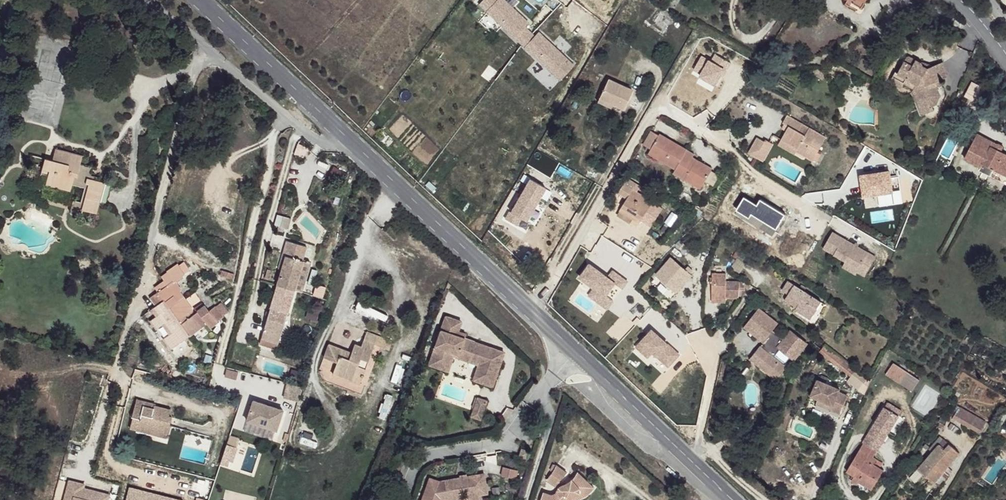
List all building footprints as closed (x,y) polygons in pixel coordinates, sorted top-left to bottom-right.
[(530,32),(524,26),(528,22),(504,0),(501,0),(500,1),(499,0),(480,0),(477,4),(520,44),(523,40),(530,32)] [(523,40),(520,44),(560,80),(574,65),(538,31),(534,36),(530,32),(523,40)] [(701,76),(717,84),(722,75),(726,68),(728,69),(732,62),(716,53),(712,61),(702,55),(695,69),(703,73),(701,76)] [(948,74),(942,62),(927,69),(923,67),(922,64),(911,58),(909,58),(907,59),(899,74),(895,72),(890,80),(902,87),(905,83),(914,89),(912,92),(921,111),(933,106),(936,104),(940,96),(938,89),(943,85),(941,80),(946,78),(948,76),(948,74)] [(633,90),(609,79),(600,99),(624,109),(633,90)] [(876,83),(867,79),(865,83),(873,88),(876,83)] [(995,94),(973,83),(966,96),(987,107),(995,94)] [(935,110),(933,106),(921,111),(923,116),(935,110)] [(785,122),(786,123),(791,126),(788,131),(783,139),(798,147),(797,150),(815,160),(820,152),(828,137),(812,128),(807,134),(801,130),(805,123),(789,114),(785,122)] [(652,149),(660,136),(652,131),(644,145),(652,149)] [(978,133),(965,157),(983,167),(984,163),(995,169),(1005,175),(1005,153),(1002,151),(997,148),(999,144),(978,133)] [(661,134),(660,136),(652,149),(651,151),(660,156),(658,159),(675,169),(674,172),(693,183),(694,180),(703,186),(713,168),(693,157),(695,154),(661,134)] [(761,153),(758,151),(765,140),(759,137),(749,153),(759,158),(761,153)] [(766,138),(765,140),(758,151),(761,153),(759,158),(763,160),(774,143),(766,138)] [(796,153),(797,150),(798,147),(783,139),(780,144),(796,153)] [(55,152),(53,160),(69,164),(70,157),(55,152)] [(823,153),(820,152),(815,160),(818,162),(823,153)] [(69,164),(53,160),(45,158),(42,169),(50,171),(48,175),(46,185),(70,191),(72,184),(84,187),(80,203),(73,200),(71,210),(82,213),(83,210),(96,213),(98,205),(104,182),(94,180),(95,176),(89,175),(77,172),(80,164),(82,156),(71,153),(70,157),(69,164)] [(992,175),(995,169),(984,163),(983,167),(981,169),(992,175)] [(92,166),(80,164),(77,172),(89,175),(92,166)] [(895,191),(892,177),(892,171),(863,175),(866,196),(880,193),(895,191)] [(901,176),(892,177),(895,191),(880,193),(882,206),(905,202),(901,176)] [(511,211),(510,211),(505,218),(517,225),(522,217),(527,220),(546,187),(530,178),(511,211)] [(640,186),(628,178),(619,192),(628,198),(620,210),(640,223),(653,202),(637,191),(640,186)] [(290,218),(281,216),(279,226),(288,228),(290,218)] [(658,246),(645,233),(641,237),(646,241),(644,244),(651,252),(658,246)] [(833,233),(824,249),(847,261),(861,268),(859,271),(867,275),(875,259),(868,255),(869,251),(833,233)] [(288,241),(284,255),(287,256),(295,259),(296,254),(304,256),(307,247),(288,241)] [(285,263),(278,285),(295,290),(303,261),(295,259),(287,256),(285,263)] [(691,274),(672,257),(656,275),(676,291),(691,274)] [(303,261),(295,290),(302,292),(310,263),(303,261)] [(847,261),(844,267),(858,274),(859,271),(861,268),(847,261)] [(591,265),(581,278),(596,289),(611,300),(612,300),(621,288),(623,289),(628,282),(614,272),(609,278),(591,265)] [(714,274),(713,296),(727,296),(739,297),(740,289),(739,282),(727,281),(727,274),(714,274)] [(165,281),(154,288),(158,292),(169,307),(181,298),(171,283),(168,285),(165,281)] [(822,302),(789,281),(783,290),(790,294),(786,300),(797,308),(796,310),(811,319),(822,302)] [(295,290),(278,285),(262,338),(278,343),(295,290)] [(612,300),(611,300),(596,289),(591,296),(608,309),(614,301),(612,300)] [(182,323),(169,307),(158,292),(151,297),(156,306),(153,308),(172,333),(179,343),(190,335),(182,323)] [(727,296),(713,296),(712,303),(726,304),(727,296)] [(355,307),(381,323),(386,316),(359,300),(355,307)] [(205,307),(182,323),(190,335),(207,324),(214,318),(205,307)] [(761,309),(754,318),(772,334),(769,338),(770,339),(766,343),(762,349),(770,355),(761,366),(778,380),(788,368),(785,365),(792,358),(782,350),(779,347),(785,339),(775,331),(780,325),(761,309)] [(439,331),(463,339),(464,335),(455,332),(459,322),(444,317),(439,331)] [(214,318),(207,324),(213,332),(220,326),(214,318)] [(772,334),(754,318),(747,326),(766,343),(770,339),(769,338),(772,334)] [(367,331),(364,339),(375,343),(378,335),(367,331)] [(501,353),(463,339),(439,331),(427,361),(443,367),(449,351),(481,363),(477,374),(492,380),(501,353)] [(792,331),(785,339),(779,347),(782,350),(784,346),(794,355),(792,358),(795,360),(807,343),(792,331)] [(174,346),(179,343),(172,333),(163,339),(171,350),(174,346)] [(657,334),(649,335),(638,347),(649,357),(653,352),(669,367),(680,355),(657,334)] [(278,343),(262,338),(259,349),(275,354),(278,343)] [(375,343),(364,339),(361,347),(354,344),(352,353),(329,345),(324,358),(337,363),(334,373),(353,381),(358,366),(366,369),(375,343)] [(782,350),(792,358),(794,355),(784,346),(782,350)] [(753,360),(761,366),(770,355),(762,349),(753,360)] [(490,387),(492,380),(477,374),(481,363),(449,351),(443,367),(427,361),(425,365),(446,372),(453,357),(476,365),(470,380),(490,387)] [(907,371),(894,363),(887,374),(900,383),(907,371)] [(360,383),(366,369),(358,366),(353,381),(360,383)] [(302,386),(287,382),(284,397),(298,401),(302,386)] [(842,391),(820,382),(813,397),(820,400),(835,406),(833,411),(843,415),(850,398),(841,394),(842,391)] [(477,396),(470,416),(480,420),(488,400),(477,396)] [(137,399),(135,404),(154,408),(154,406),(154,403),(137,399)] [(818,405),(833,411),(835,406),(820,400),(818,405)] [(283,411),(253,401),(247,421),(276,431),(283,411)] [(887,407),(900,416),(903,411),(889,403),(887,407)] [(154,408),(135,404),(132,417),(133,418),(130,427),(138,429),(139,425),(163,432),(165,426),(169,427),(172,417),(169,416),(170,410),(154,406),(154,408)] [(887,407),(870,434),(884,443),(900,416),(887,407)] [(985,421),(961,407),(954,418),(979,432),(985,421)] [(97,430),(77,425),(74,435),(94,440),(97,430)] [(171,427),(169,427),(165,426),(163,432),(139,425),(138,429),(168,437),(171,427)] [(368,439),(382,445),(386,435),(371,430),(368,439)] [(864,443),(878,452),(884,443),(870,434),(864,443)] [(948,444),(940,438),(929,449),(932,452),(910,477),(917,483),(925,474),(935,483),(948,466),(960,452),(950,443),(948,444)] [(878,452),(864,443),(847,471),(855,475),(852,480),(857,484),(859,481),(872,489),(881,474),(877,472),(879,468),(874,464),(877,459),(875,458),(878,452)] [(520,455),(527,457),(529,450),(522,448),(520,455)] [(575,456),(566,451),(562,459),(572,463),(575,456)] [(953,471),(948,466),(935,483),(939,487),(953,471)] [(502,470),(499,479),(514,483),(516,474),(502,470)] [(579,499),(581,498),(582,498),(584,497),(586,495),(589,493),(594,488),(578,473),(576,477),(573,479),(572,481),(570,482),(568,483),(565,485),(562,487),(559,491),(557,493),(555,495),(553,495),(549,495),(544,493),(541,499),(576,499),(579,499)] [(465,479),(457,480),(438,483),(428,480),(421,499),(435,499),(440,499),(459,496),(460,499),(476,499),(476,498),(475,493),(485,492),(482,477),(465,479)] [(64,499),(108,499),(109,496),(90,491),(89,494),(82,492),(84,486),(69,482),(64,499)] [(130,487),(127,499),(179,499),(130,487)]
